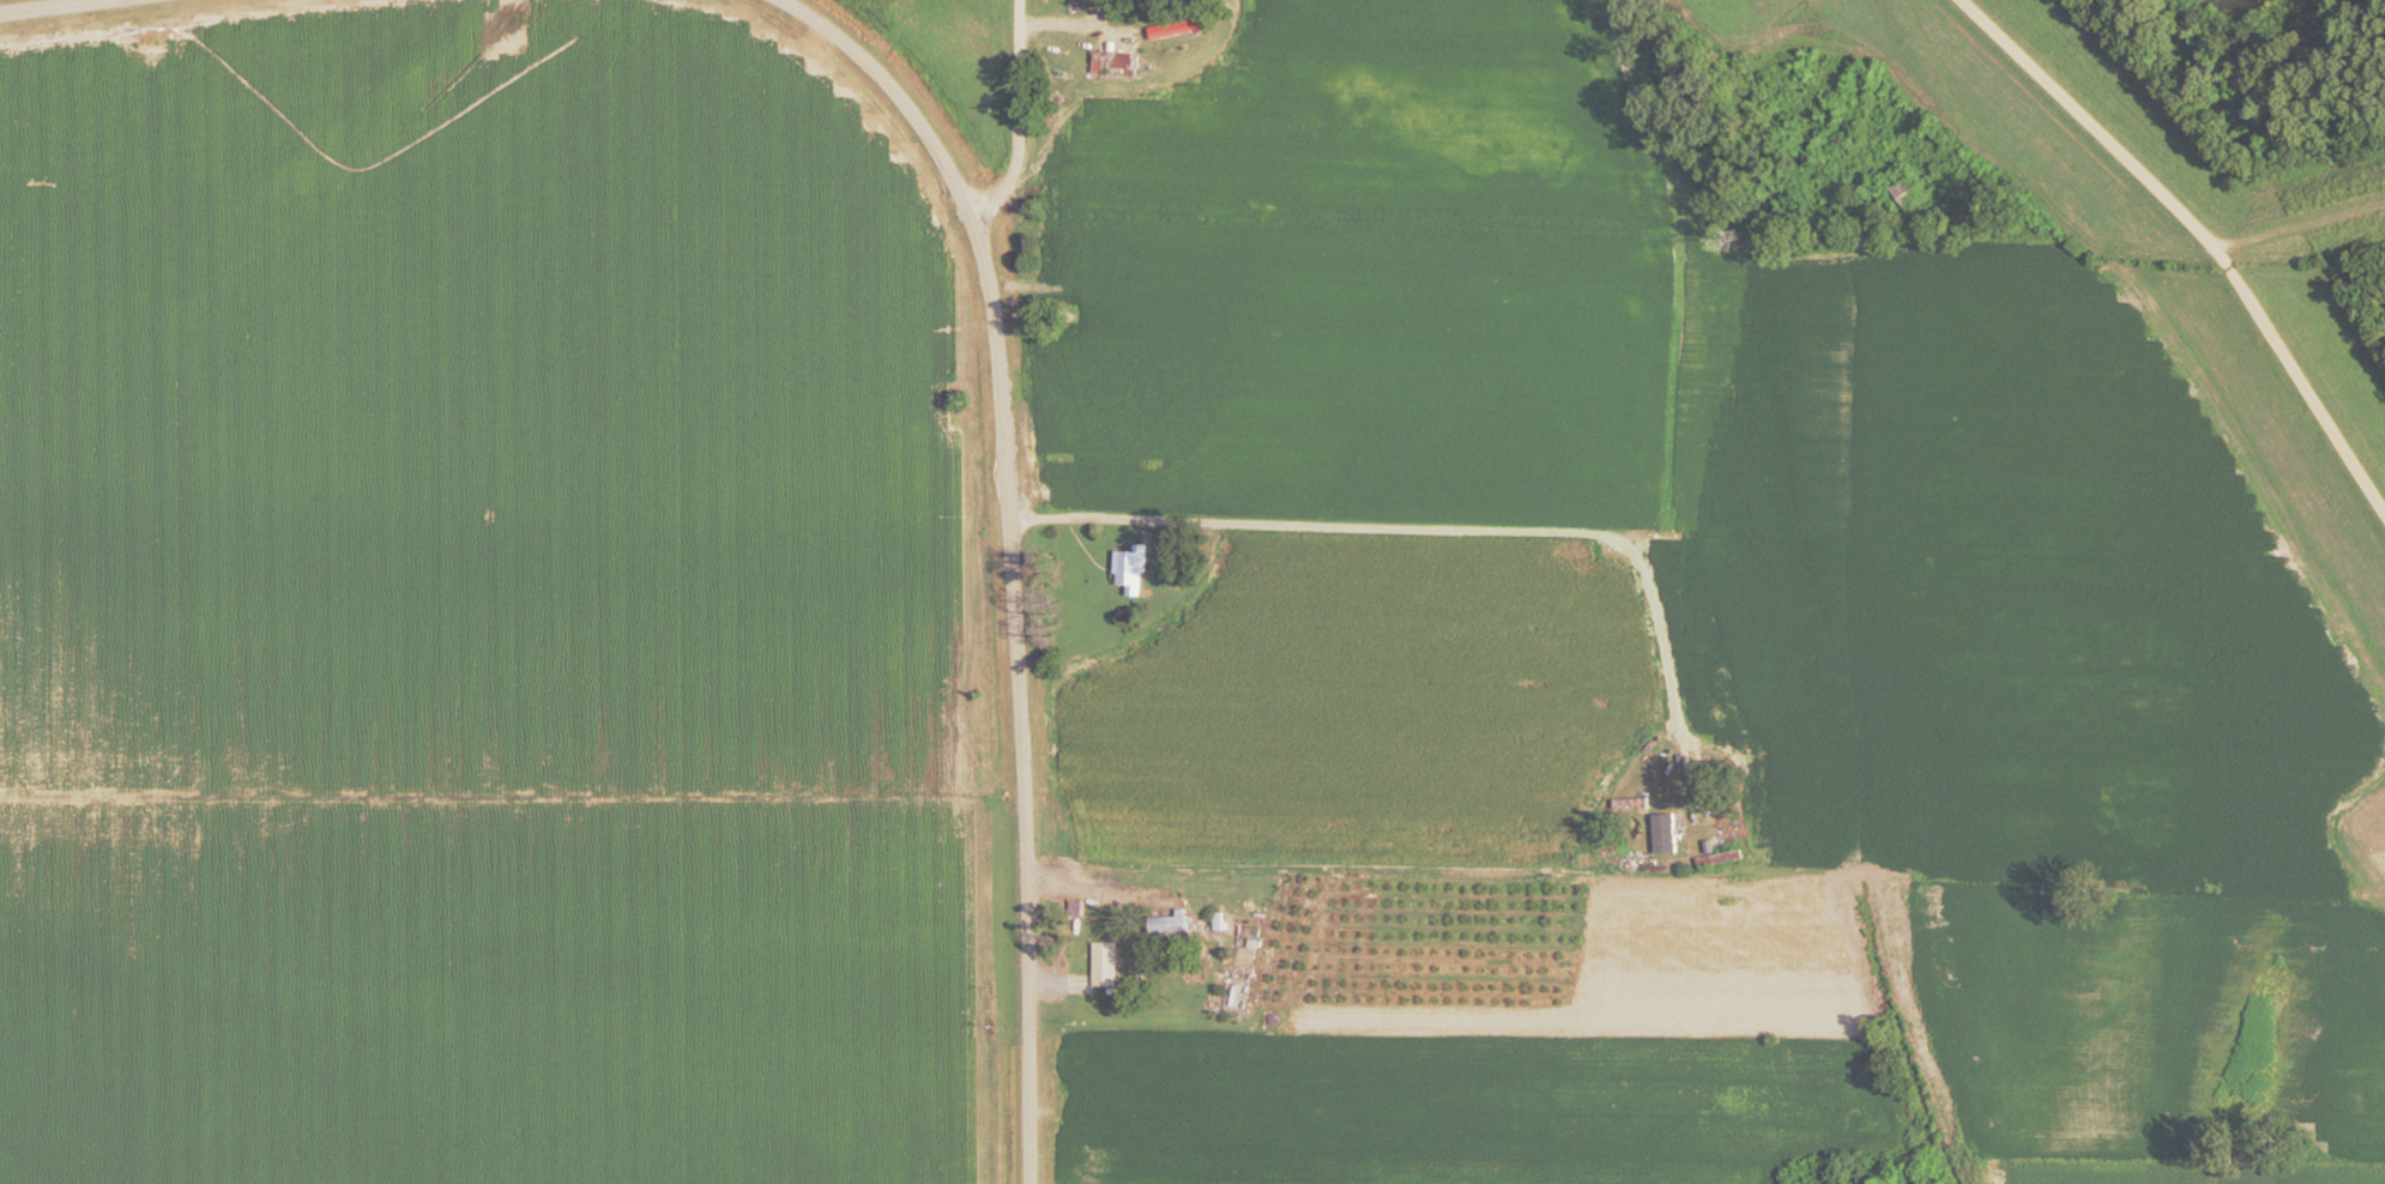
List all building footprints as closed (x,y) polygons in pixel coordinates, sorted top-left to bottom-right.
[(1146,29),(1148,41),(1201,36),(1199,24),(1146,29)] [(1137,48),(1137,36),(1095,36),(1095,48),(1137,48)] [(1131,79),(1132,56),(1100,54),(1099,78),(1131,79)] [(1889,189),(1901,214),(1924,203),(1912,178),(1889,189)] [(1112,554),(1112,598),(1140,598),(1140,554),(1112,554)] [(1672,858),(1672,817),(1650,817),(1650,858),(1672,858)] [(1113,990),(1113,945),(1090,945),(1090,990),(1113,990)]
